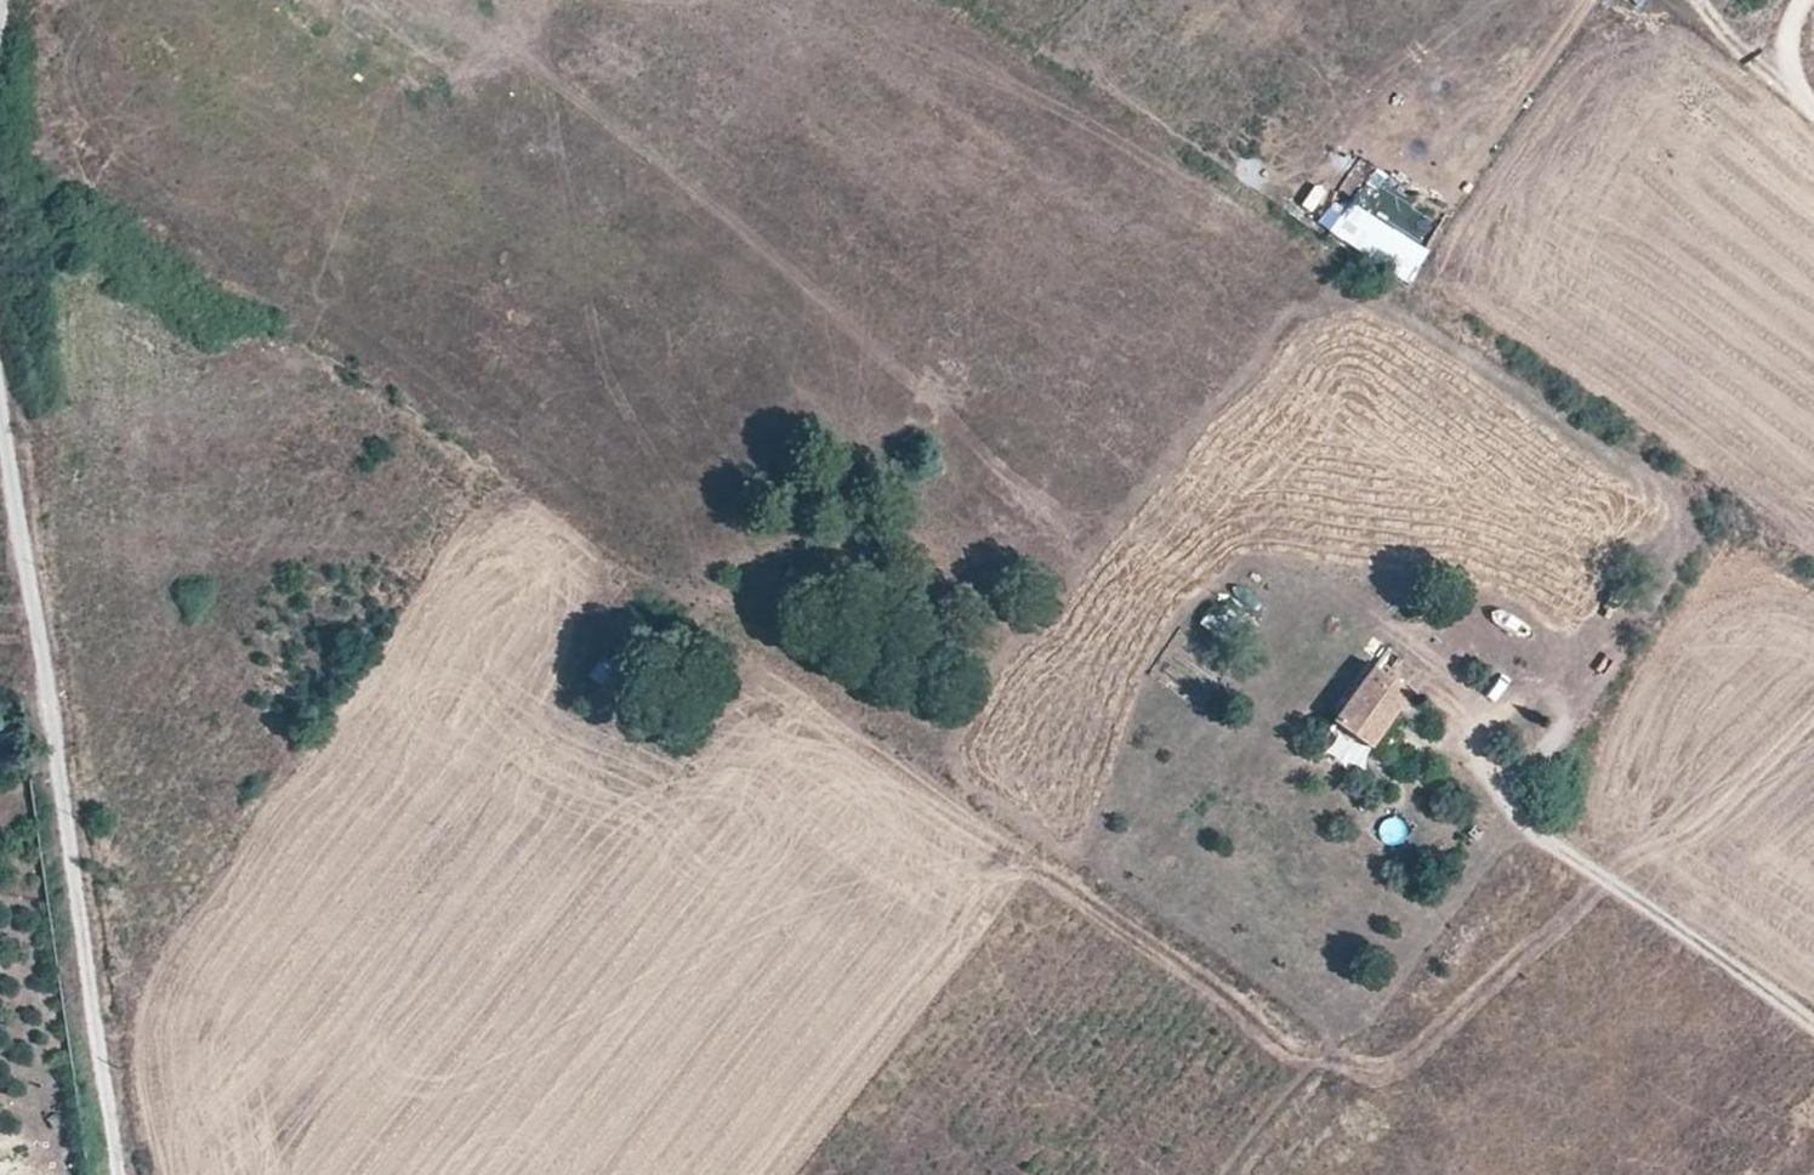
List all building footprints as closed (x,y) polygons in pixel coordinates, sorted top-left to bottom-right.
[(613,692),(631,671),(607,653),(590,674),(613,692)] [(1371,756),(1412,700),(1375,674),(1335,730),(1371,756)]
